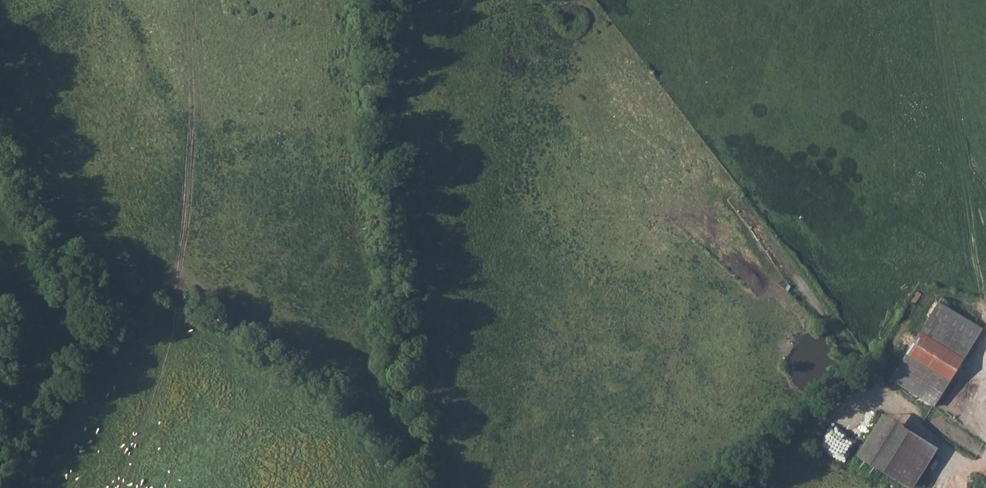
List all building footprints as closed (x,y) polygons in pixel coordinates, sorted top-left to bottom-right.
[(985,328),(941,302),(891,381),(938,406),(985,328)] [(910,433),(882,417),(856,458),(883,475),(910,433)]
